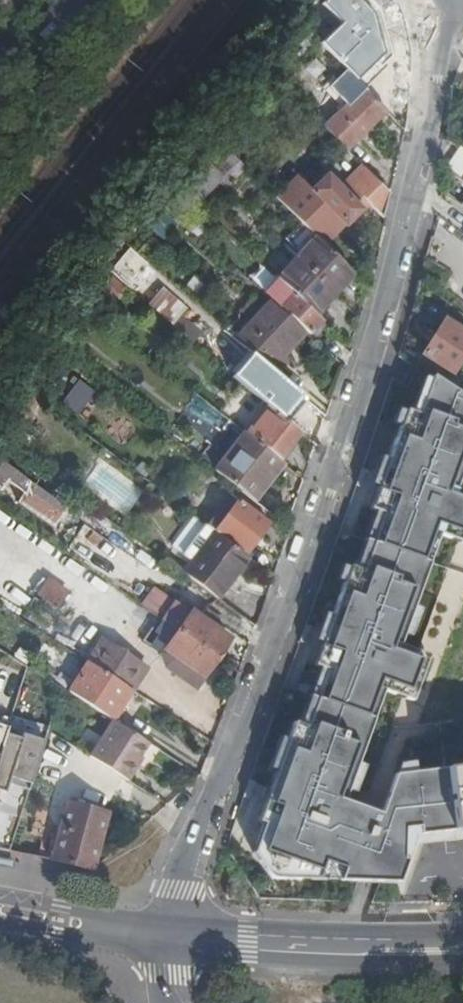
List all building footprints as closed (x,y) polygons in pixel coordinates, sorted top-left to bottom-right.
[(65,36),(86,10),(76,0),(61,0),(45,17),(65,36)] [(325,43),(350,68),(368,87),(388,65),(393,55),(382,7),(375,0),(329,0),(326,4),(347,23),(325,43)] [(350,68),(331,86),(350,105),(366,89),(368,87),(350,68)] [(350,152),(389,114),(366,89),(350,105),(326,128),(350,152)] [(240,162),(219,141),(181,189),(188,196),(200,207),(240,162)] [(450,170),(462,180),(462,153),(450,170)] [(385,219),(391,194),(365,168),(350,183),(370,204),(385,219)] [(318,239),(323,243),(343,224),(347,228),(362,212),(341,191),(328,179),(314,192),(301,180),(280,201),(318,239)] [(362,212),(370,204),(350,183),(341,191),(362,212)] [(188,196),(181,189),(167,206),(173,212),(188,196)] [(452,205),(462,214),(462,191),(452,205)] [(200,207),(188,196),(173,212),(185,222),(200,207)] [(167,215),(155,228),(167,239),(179,225),(167,215)] [(343,224),(323,243),(327,247),(347,228),(343,224)] [(317,316),(354,274),(327,247),(323,243),(318,239),(280,282),(317,316)] [(152,268),(138,256),(119,278),(177,327),(189,311),(173,297),(170,300),(155,288),(143,278),(152,268)] [(164,279),(152,268),(143,278),(155,288),(164,279)] [(311,336),(323,323),(317,316),(280,282),(275,287),(294,305),(286,313),(305,331),(311,336)] [(236,341),(275,374),(287,361),(283,357),(305,331),(286,313),(271,300),(236,341)] [(445,322),(425,355),(454,374),(462,360),(462,333),(445,322)] [(462,475),(462,393),(421,372),(323,653),(284,755),(262,818),(271,821),(257,854),(275,878),(343,879),(403,881),(416,841),(462,836),(462,766),(400,772),(383,811),(347,797),(388,691),(416,702),(429,655),(401,646),(442,535),(462,543),(462,494),(456,492),(462,475)] [(76,416),(93,392),(76,380),(59,405),(76,416)] [(248,435),(279,461),(290,446),(300,434),(269,408),(251,432),(248,435)] [(119,442),(133,430),(122,417),(108,429),(119,442)] [(243,425),(240,429),(246,434),(248,435),(251,432),(243,425)] [(281,462),(279,461),(248,435),(246,434),(216,474),(255,504),(274,478),(271,476),(281,462)] [(295,450),(290,446),(279,461),(281,462),(284,465),(295,450)] [(125,517),(144,492),(101,458),(82,483),(125,517)] [(284,465),(281,462),(271,476),(274,478),(284,465)] [(11,467),(0,464),(0,490),(3,491),(11,467)] [(18,503),(52,527),(63,511),(29,487),(18,503)] [(207,527),(213,532),(216,534),(230,515),(239,502),(231,495),(207,527)] [(216,534),(247,557),(270,524),(239,502),(230,515),(216,534)] [(183,573),(219,599),(249,558),(247,557),(216,534),(213,532),(183,573)] [(49,582),(38,597),(57,609),(67,594),(49,582)] [(164,621),(218,659),(230,639),(214,627),(218,620),(207,613),(203,619),(194,613),(195,610),(179,599),(164,621)] [(164,621),(162,620),(145,644),(163,657),(167,670),(197,690),(218,659),(164,621)] [(133,691),(147,669),(103,641),(89,662),(133,691)] [(123,707),(132,692),(88,664),(69,694),(112,720),(113,722),(123,707)] [(127,709),(123,707),(113,722),(117,724),(127,709)] [(113,722),(112,720),(89,757),(129,782),(139,765),(137,764),(149,744),(117,724),(113,722)] [(7,730),(0,752),(0,781),(30,791),(50,728),(28,721),(24,736),(7,730)] [(67,803),(53,861),(92,870),(108,814),(67,803)]
